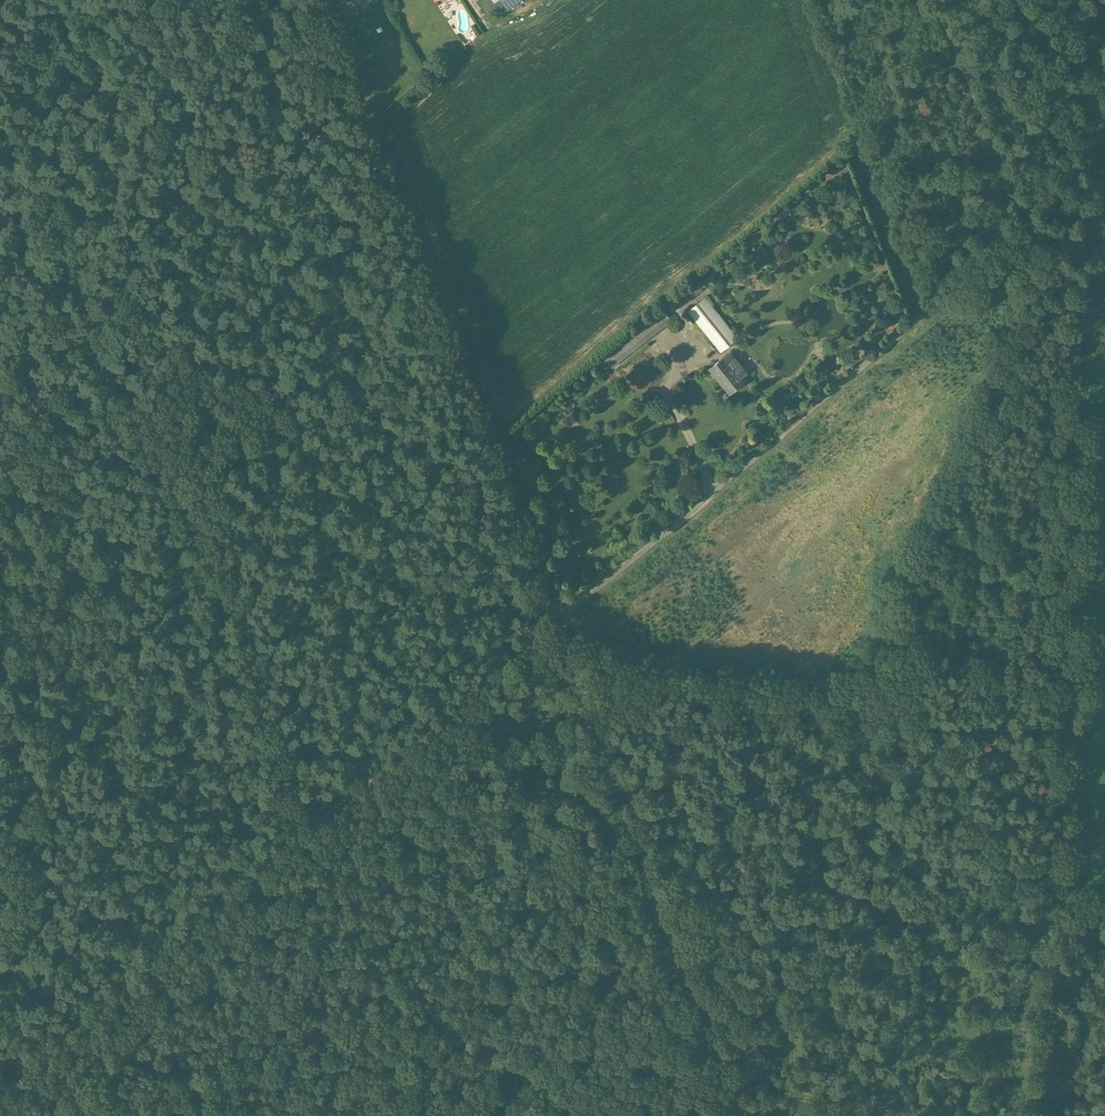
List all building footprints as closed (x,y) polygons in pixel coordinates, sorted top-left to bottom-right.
[(510,12),(526,0),(500,0),(510,12)] [(696,283),(676,298),(683,307),(703,293),(696,283)] [(738,340),(706,299),(688,312),(720,354),(738,340)] [(664,311),(604,359),(614,373),(615,373),(612,370),(672,322),(664,311)] [(731,354),(711,370),(730,393),(746,381),(742,376),(745,373),(731,354)]
